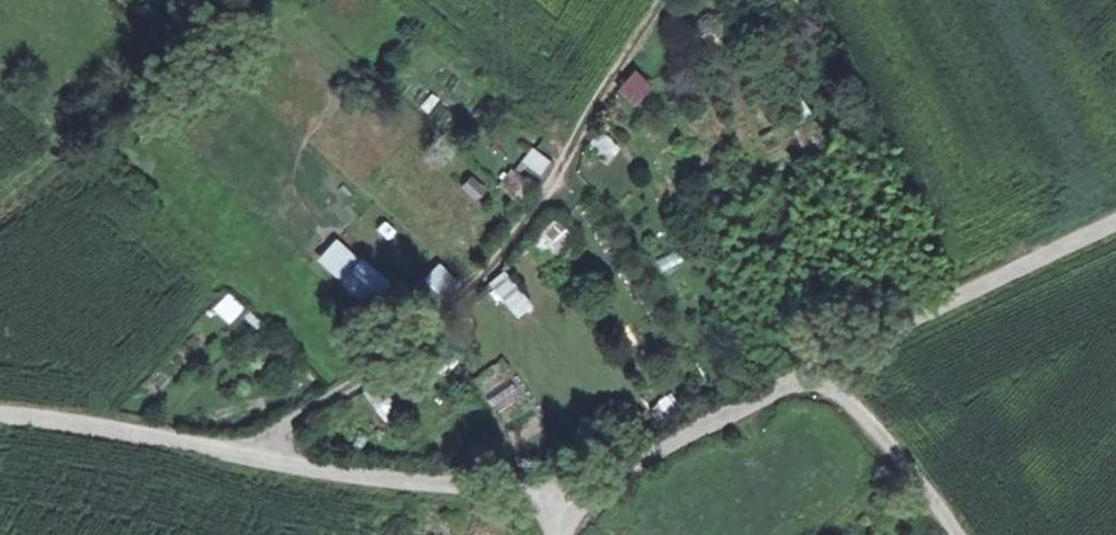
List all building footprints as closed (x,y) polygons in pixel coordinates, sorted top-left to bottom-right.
[(634,70),(616,91),(635,108),(654,86),(634,70)] [(595,132),(585,154),(610,165),(620,143),(595,132)] [(528,147),(517,171),(540,182),(551,158),(528,147)] [(477,203),(488,191),(472,175),(460,187),(477,203)] [(556,259),(572,231),(551,218),(534,246),(556,259)] [(316,262),(371,309),(391,285),(336,239),(316,262)] [(423,280),(443,301),(460,283),(440,263),(423,280)] [(485,293),(523,319),(535,303),(497,276),(485,293)] [(234,323),(248,307),(229,291),(215,308),(234,323)]
